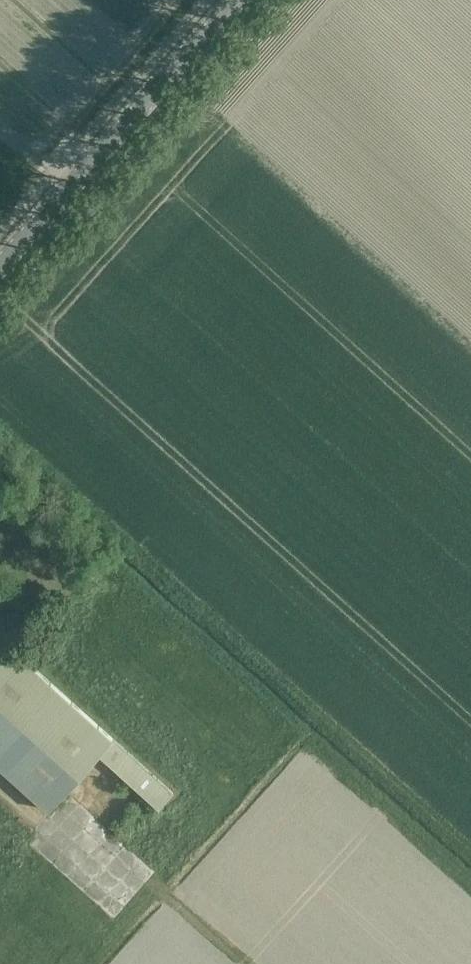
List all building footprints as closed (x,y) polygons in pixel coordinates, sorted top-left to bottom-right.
[(100,752),(111,739),(6,647),(0,654),(0,761),(51,807),(100,752)] [(113,736),(111,739),(100,752),(160,806),(175,790),(113,736)]
